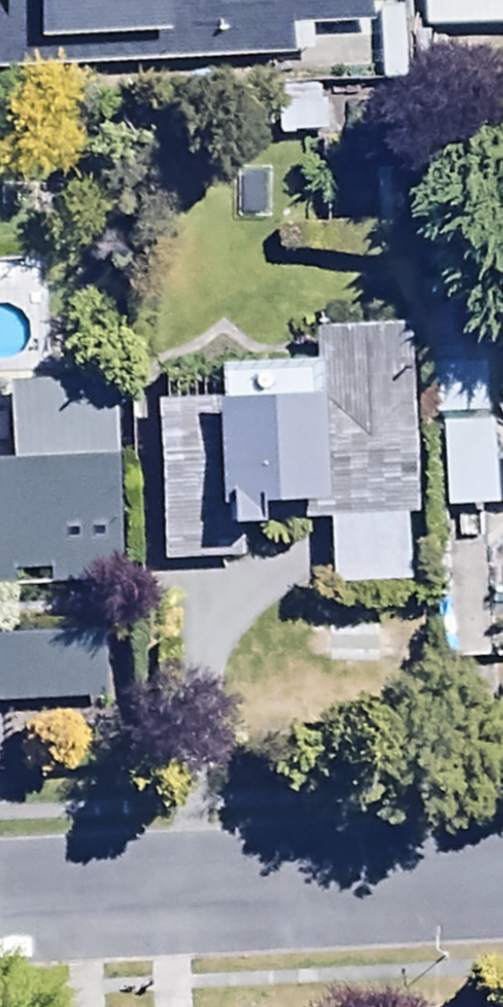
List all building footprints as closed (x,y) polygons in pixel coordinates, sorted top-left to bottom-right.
[(319,68),(318,40),(376,37),(375,0),(0,0),(0,82),(319,68)] [(326,99),(276,99),(276,143),(327,143),(326,99)] [(219,414),(157,416),(162,575),(237,573),(236,549),(268,547),(268,536),(332,534),(334,603),(408,601),(406,530),(416,530),(410,339),(317,342),(318,378),(218,381),(219,414)] [(12,395),(14,476),(0,477),(0,607),(123,604),(118,393),(12,395)] [(491,433),(440,435),(444,517),(496,514),(491,433)] [(491,577),(456,578),(457,661),(492,661),(491,577)] [(0,651),(0,715),(104,709),(101,645),(0,651)]
